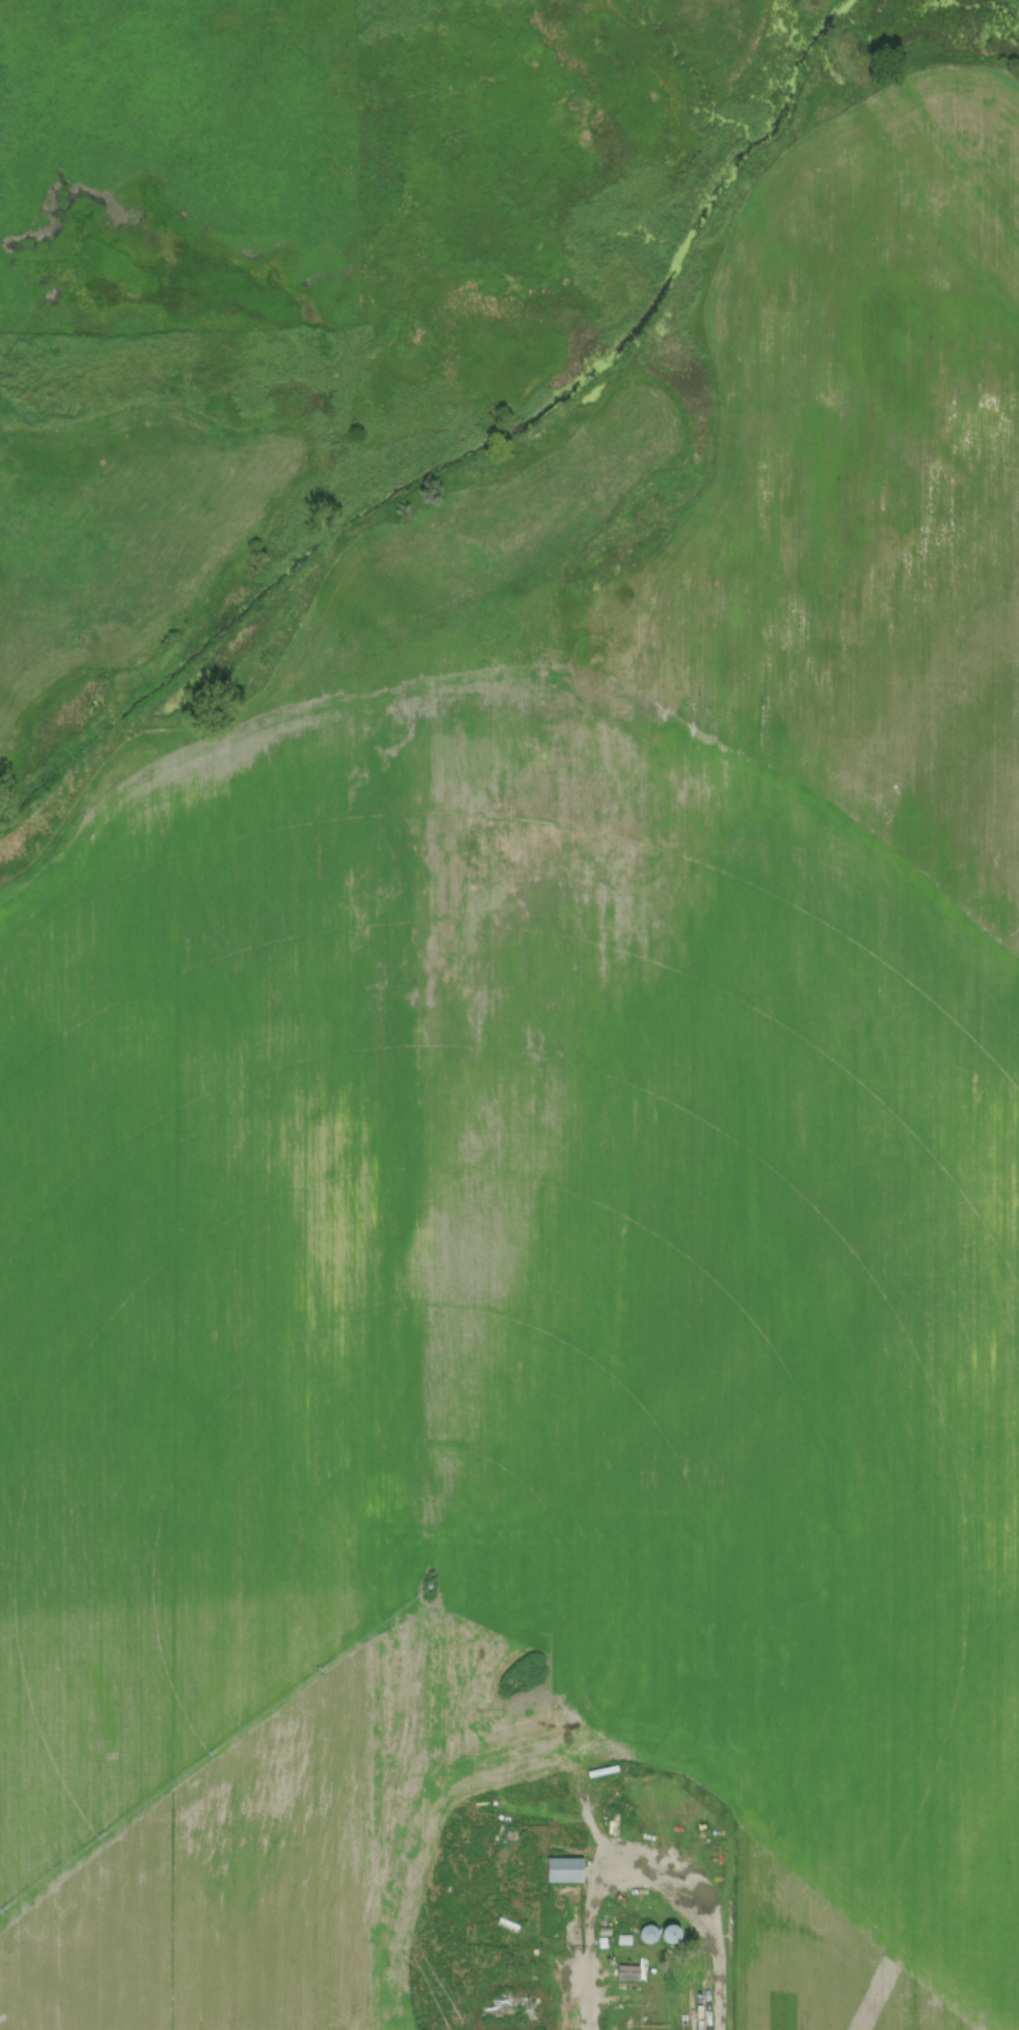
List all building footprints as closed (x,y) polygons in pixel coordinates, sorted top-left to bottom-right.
[(581,1882),(581,1857),(545,1857),(545,1882),(581,1882)]
